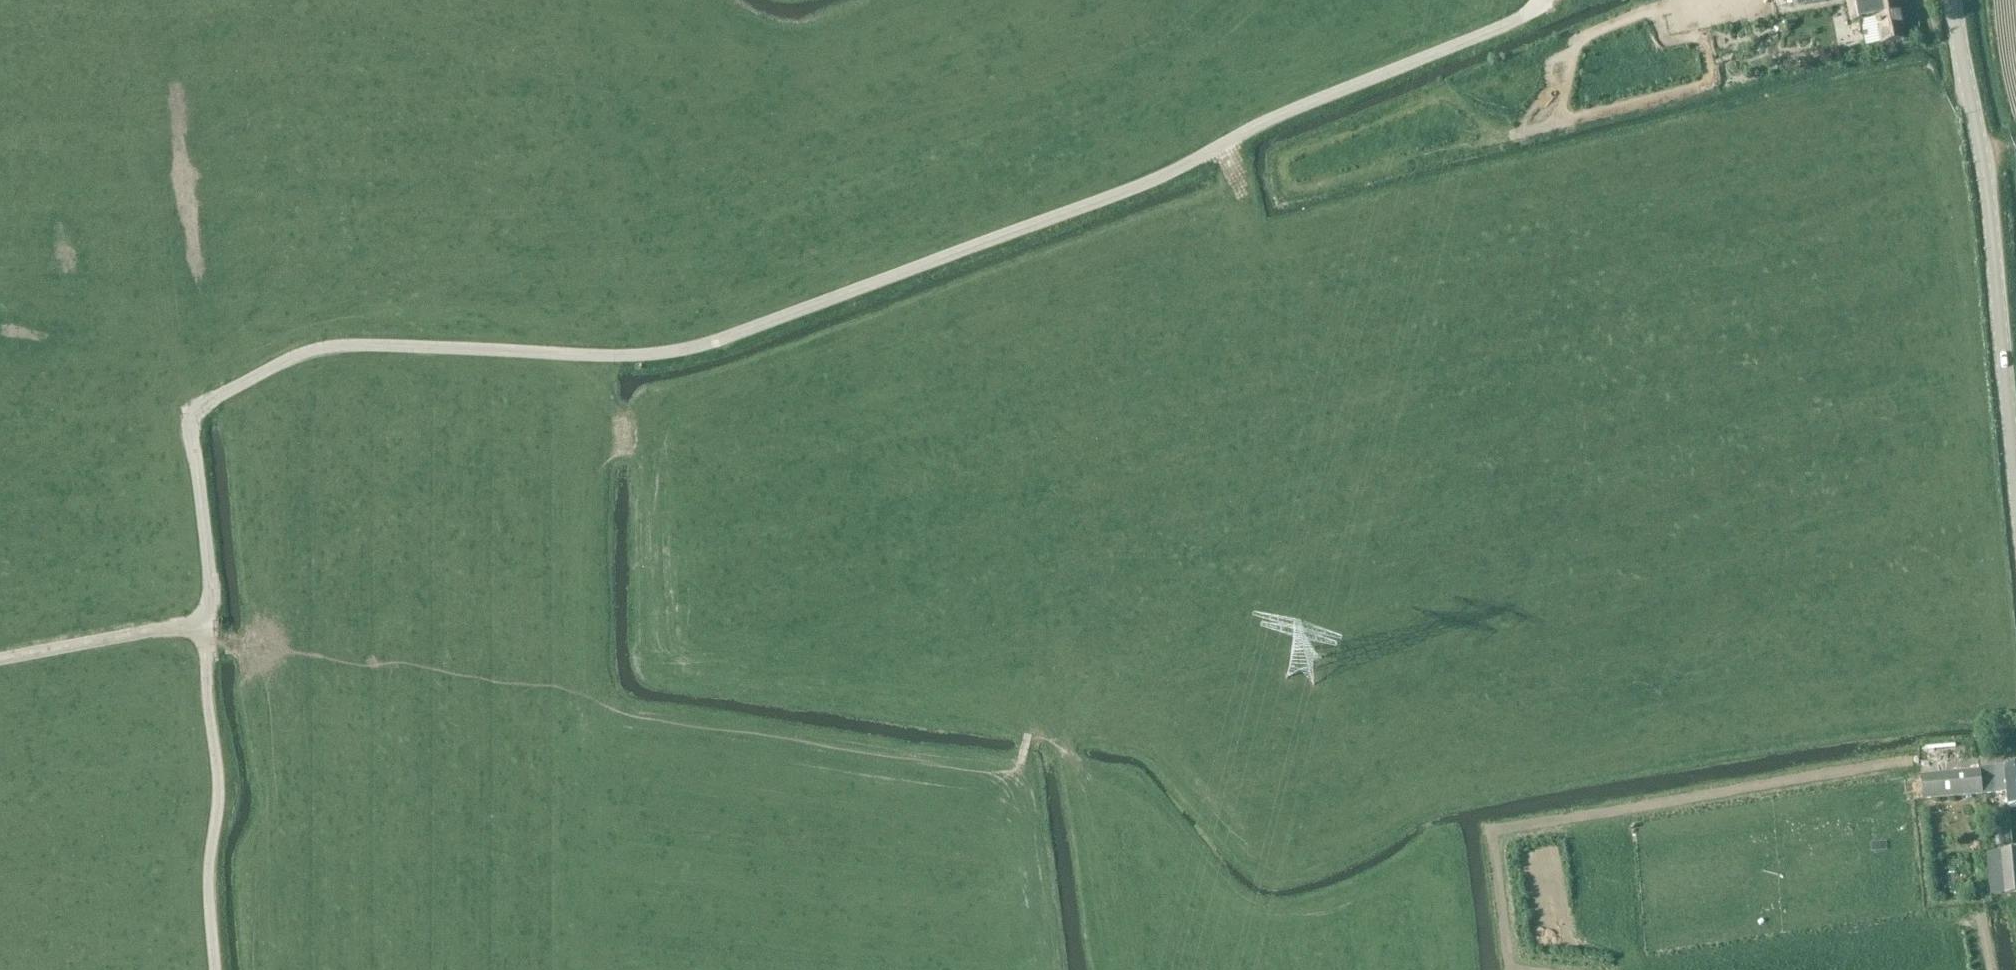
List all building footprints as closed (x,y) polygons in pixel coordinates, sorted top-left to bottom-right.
[(1871,23),(1871,24),(1875,24),(1880,47),(1909,43),(1901,0),(1868,6),(1867,0),(1846,0),(1851,28),(1871,23)] [(1921,778),(1924,801),(2005,794),(2008,809),(2015,809),(2015,769),(1921,778)] [(2014,852),(2001,852),(2001,854),(1986,855),(1991,897),(2015,895),(2015,851),(2014,852)]
